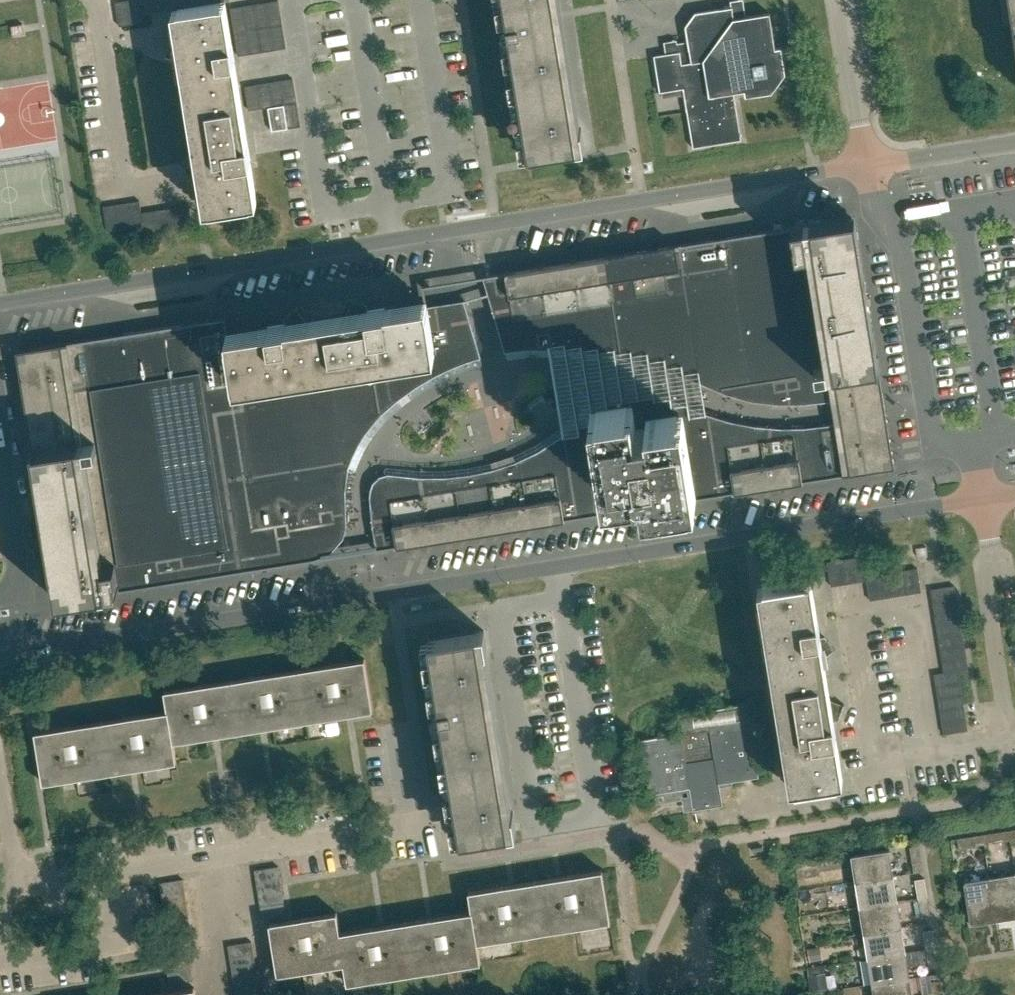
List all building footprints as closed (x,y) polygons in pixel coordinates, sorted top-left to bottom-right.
[(131,23),(127,0),(115,2),(119,25),(131,23)] [(141,14),(139,0),(127,0),(131,23),(143,21),(141,14)] [(153,12),(151,0),(139,0),(141,14),(153,12)] [(165,10),(164,0),(151,0),(153,12),(165,10)] [(177,9),(176,0),(164,0),(165,10),(177,9)] [(189,7),(188,0),(176,0),(177,9),(189,7)] [(282,24),(278,0),(266,2),(270,26),(282,24)] [(580,129),(560,0),(504,0),(529,156),(584,147),(581,128),(580,129)] [(744,0),(732,0),(731,0),(732,6),(697,12),(696,11),(686,25),(690,52),(681,54),(680,51),(654,55),(660,91),(684,88),(693,147),(741,139),(734,92),(744,90),(745,96),(771,92),(771,93),(786,73),(785,72),(783,58),(782,50),(781,47),(776,48),(770,12),(746,16),(744,0)] [(258,27),(270,26),(266,2),(254,4),(258,27)] [(200,147),(202,159),(195,160),(188,166),(200,181),(205,180),(209,208),(251,202),(245,162),(250,161),(248,143),(242,144),(229,62),(234,61),(231,43),(226,44),(219,3),(178,9),(182,38),(177,39),(170,57),(180,60),(186,60),(187,71),(200,147)] [(246,29),(258,27),(254,4),(242,6),(246,29)] [(234,31),(246,29),(242,6),(230,8),(234,31)] [(270,26),(274,49),(286,47),(282,24),(270,26)] [(262,51),(274,49),(270,26),(258,27),(262,51)] [(250,53),(262,51),(258,27),(246,29),(250,53)] [(237,55),(250,53),(246,29),(234,31),(237,55)] [(284,104),(284,103),(296,101),(293,78),(280,80),(284,104)] [(272,105),(284,104),(280,80),(268,82),(272,105)] [(268,106),(272,105),(268,82),(257,84),(260,107),(268,106)] [(248,109),(260,107),(257,84),(245,86),(248,109)] [(284,103),(288,127),(300,126),(296,101),(284,103)] [(272,130),(288,127),(284,103),(284,104),(272,105),(268,106),(272,130)] [(140,212),(141,212),(139,200),(127,202),(130,226),(142,224),(140,212)] [(119,228),(130,226),(127,202),(115,204),(119,228)] [(106,230),(119,228),(115,204),(103,206),(106,230)] [(176,206),(180,230),(192,228),(191,218),(188,204),(176,206)] [(168,232),(180,230),(176,206),(164,208),(168,232)] [(156,234),(168,232),(164,208),(153,210),(156,234)] [(144,236),(156,234),(153,210),(141,212),(140,212),(142,224),(144,236)] [(894,467),(854,217),(827,221),(791,227),(795,254),(807,252),(831,401),(835,422),(843,475),(875,470),(894,467)] [(505,271),(505,273),(490,275),(490,276),(484,277),(484,276),(483,276),(483,278),(505,352),(525,349),(549,348),(574,350),(598,353),(622,357),(649,364),(674,373),(727,394),(752,400),(777,403),(801,404),(823,401),(824,402),(831,401),(807,252),(795,254),(791,227),(771,230),(771,231),(752,234),(751,233),(739,235),(739,236),(703,242),(703,241),(668,246),(669,247),(632,253),(632,252),(610,256),(610,255),(605,255),(605,257),(576,261),(576,260),(572,261),(572,262),(543,266),(543,265),(538,266),(538,267),(510,272),(510,271),(505,271)] [(363,304),(355,301),(350,314),(351,318),(303,326),(303,325),(303,322),(294,311),(287,316),(287,315),(284,318),(284,322),(266,325),(267,331),(247,334),(229,337),(225,317),(216,319),(201,322),(201,321),(183,324),(183,323),(182,323),(183,327),(173,328),(172,327),(125,334),(124,332),(123,332),(124,334),(68,343),(30,348),(17,351),(57,601),(70,599),(120,591),(135,588),(135,587),(216,574),(216,575),(242,571),(242,570),(312,559),(312,560),(314,559),(322,556),(329,553),(336,547),(344,538),(347,526),(346,490),(349,467),(354,455),(359,444),(366,433),(380,416),(398,399),(417,386),(435,375),(454,366),(467,361),(481,357),(464,300),(427,306),(425,306),(385,312),(384,306),(368,309),(367,305),(363,303),(363,304)] [(376,548),(375,548),(375,550),(378,549),(394,546),(394,548),(399,547),(399,546),(427,542),(428,543),(432,542),(432,541),(461,536),(461,537),(466,537),(465,535),(494,531),(494,532),(499,531),(498,530),(527,526),(527,527),(532,526),(532,525),(560,520),(560,521),(565,521),(565,520),(651,506),(651,504),(690,498),(695,497),(695,499),(732,493),(732,494),(737,493),(737,492),(765,488),(765,489),(770,488),(770,487),(798,482),(798,483),(803,483),(803,481),(843,475),(835,422),(827,424),(805,427),(780,428),(756,425),(731,421),(705,413),(673,399),(657,395),(641,394),(626,396),(610,400),(596,407),(582,418),(560,436),(538,451),(516,461),(493,469),(469,474),(446,476),(421,476),(397,474),(388,473),(380,476),(373,482),(371,488),(370,496),(373,527),(377,548),(376,548)] [(862,556),(850,558),(854,582),(866,580),(866,576),(862,556)] [(850,558),(839,560),(842,584),(854,582),(850,558)] [(839,560),(827,562),(827,567),(831,586),(842,584),(839,560)] [(904,570),(902,570),(906,594),(921,591),(917,568),(904,570)] [(901,570),(889,572),(893,596),(905,594),(901,570)] [(889,572),(878,574),(881,598),(893,596),(889,572)] [(878,574),(866,576),(866,580),(869,600),(881,598),(878,574)] [(811,620),(804,579),(763,586),(795,786),(837,780),(830,738),(836,737),(833,720),(838,719),(839,715),(840,715),(844,703),(843,703),(841,707),(827,702),(824,702),(817,656),(820,655),(832,646),(834,649),(835,648),(827,638),(827,639),(825,636),(820,637),(817,619),(811,620)] [(932,601),(956,597),(954,585),(930,589),(932,601)] [(934,613),(957,609),(956,597),(932,601),(934,613)] [(936,625),(959,621),(957,609),(934,613),(936,625)] [(938,636),(961,633),(959,621),(936,625),(938,636)] [(513,811),(512,812),(486,649),(487,649),(484,631),(471,633),(459,635),(429,640),(461,839),(516,830),(513,811)] [(940,648),(963,644),(961,633),(938,636),(940,648)] [(942,660),(965,656),(963,644),(940,648),(942,660)] [(958,670),(967,669),(965,656),(942,660),(943,672),(958,670)] [(297,669),(305,720),(339,715),(345,714),(372,710),(364,658),(297,669)] [(273,725),(305,720),(297,669),(231,679),(239,731),(260,728),(266,727),(273,725)] [(960,681),(958,670),(943,672),(934,674),(936,685),(960,681)] [(231,679),(164,690),(167,710),(168,710),(173,741),(206,736),(212,735),(219,734),(239,731),(231,679)] [(938,697),(961,693),(960,681),(936,685),(938,697)] [(940,709),(963,705),(961,693),(938,697),(940,709)] [(759,776),(751,726),(747,705),(700,713),(678,716),(680,729),(681,735),(641,742),(650,796),(690,790),(693,809),(723,805),(719,783),(759,776)] [(942,721),(965,717),(963,705),(940,709),(942,721)] [(168,710),(167,710),(101,720),(110,772),(130,768),(136,767),(143,766),(176,761),(173,741),(168,710)] [(965,717),(942,721),(944,733),(967,729),(965,717)] [(76,777),(110,772),(101,720),(35,731),(43,782),(76,777)] [(992,843),(1010,840),(1009,830),(991,833),(992,843)] [(959,848),(977,845),(976,835),(958,838),(959,848)] [(914,872),(923,870),(919,844),(910,846),(914,872)] [(855,881),(894,875),(890,849),(851,855),(855,881)] [(256,881),(280,878),(278,866),(254,869),(256,881)] [(535,879),(543,931),(577,926),(610,920),(602,869),(562,875),(556,876),(535,879)] [(1014,917),(1014,873),(990,877),(997,920),(1014,917)] [(859,906),(898,900),(894,875),(855,881),(859,906)] [(918,897),(927,896),(925,877),(915,879),(918,897)] [(970,924),(997,920),(990,877),(964,881),(970,924)] [(162,894),(185,891),(183,878),(160,882),(162,894)] [(258,893),(282,889),(280,878),(256,881),(258,893)] [(477,942),(521,935),(543,931),(535,879),(515,883),(468,890),(471,910),(472,910),(477,942)] [(260,905),(284,901),(282,889),(258,893),(260,905)] [(163,906),(187,902),(185,891),(162,894),(163,906)] [(927,896),(918,897),(921,915),(930,914),(927,896)] [(864,932),(902,926),(898,900),(859,906),(864,932)] [(284,901),(260,905),(262,917),(285,913),(284,901)] [(165,918),(189,914),(187,902),(163,906),(165,918)] [(447,967),(480,962),(477,942),(472,910),(471,910),(429,917),(405,921),(414,972),(447,967)] [(310,968),(343,963),(344,963),(339,931),(336,911),(296,918),(269,922),(277,973),(310,968)] [(167,930),(191,926),(189,914),(165,918),(167,930)] [(414,972),(405,921),(386,924),(385,924),(378,925),(339,931),(344,963),(343,963),(346,983),(380,978),(414,972)] [(169,942),(180,940),(187,939),(193,938),(191,926),(167,930),(169,942)] [(868,958),(906,951),(902,926),(864,932),(868,958)] [(926,948),(935,947),(933,929),(923,930),(926,948)] [(872,983),(910,977),(908,961),(911,961),(915,964),(928,962),(929,967),(938,965),(935,947),(926,948),(906,951),(868,958),(872,983)] [(872,983),(874,994),(913,994),(910,977),(872,983)] [(941,980),(931,981),(933,994),(943,994),(941,980)] [(194,987),(161,992),(142,994),(195,994),(194,987)]
